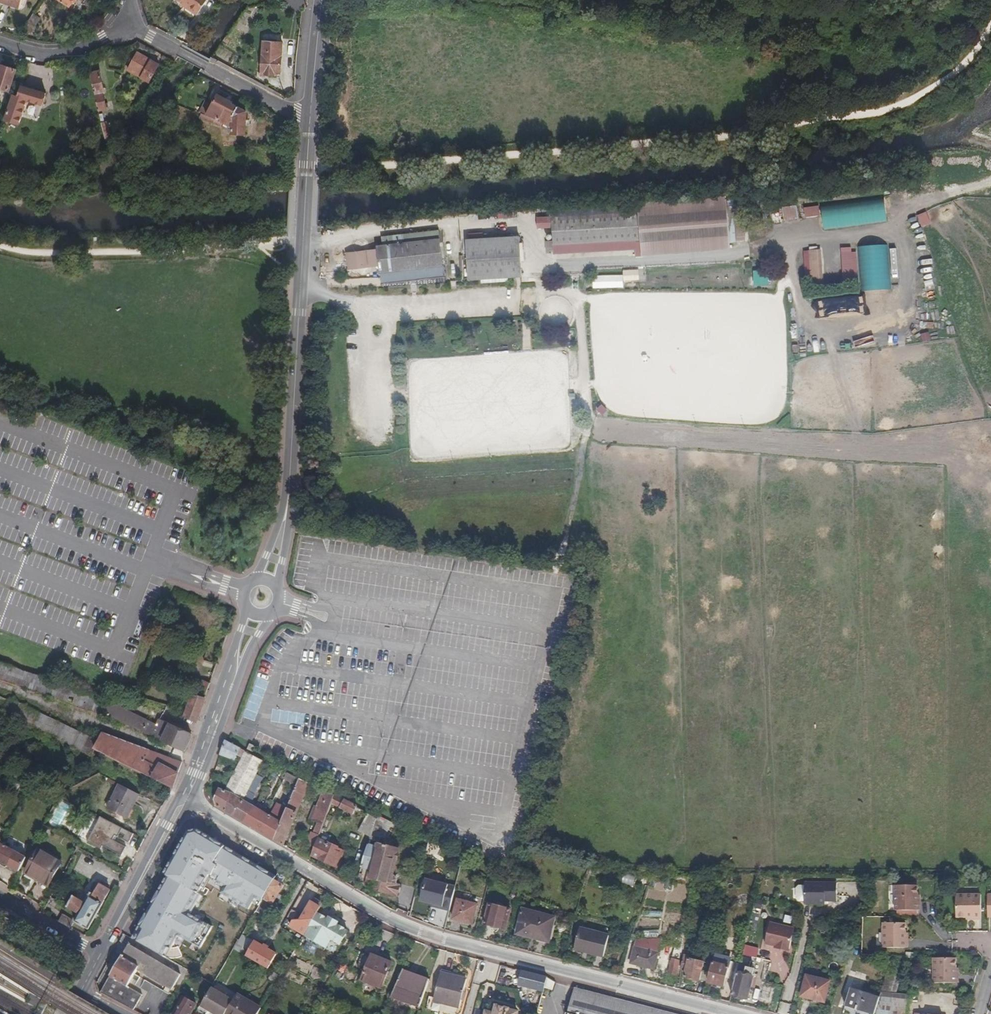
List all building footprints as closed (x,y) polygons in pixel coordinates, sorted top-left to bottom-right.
[(181,4),(186,7),(186,10),(196,17),(207,0),(175,0),(181,4)] [(301,0),(287,0),(289,12),(303,10),(301,0)] [(28,33),(38,18),(31,13),(21,29),(28,33)] [(279,74),(280,46),(261,44),(259,76),(272,77),(273,73),(279,74)] [(148,82),(157,64),(136,53),(126,71),(148,82)] [(240,64),(236,72),(245,77),(249,69),(240,64)] [(14,69),(0,65),(0,88),(8,91),(14,69)] [(107,92),(103,70),(89,73),(97,110),(109,108),(106,93),(107,92)] [(32,101),(36,90),(20,86),(17,97),(23,98),(32,101)] [(341,88),(333,88),(332,99),(340,99),(341,88)] [(233,116),(238,107),(230,103),(231,101),(221,95),(217,94),(211,104),(205,102),(199,113),(201,114),(219,120),(223,112),(233,116)] [(15,123),(23,98),(17,97),(11,95),(4,120),(15,123)] [(245,134),(246,111),(238,107),(233,116),(223,112),(219,120),(201,114),(199,118),(220,125),(221,121),(232,127),(232,133),(245,134)] [(109,138),(107,126),(101,127),(104,141),(109,138)] [(282,144),(283,135),(268,135),(268,143),(282,144)] [(549,218),(536,219),(536,230),(550,229),(552,254),(633,250),(633,257),(728,249),(728,244),(734,243),(734,242),(744,242),(739,200),(724,201),(724,196),(636,204),(636,206),(637,213),(618,214),(549,218)] [(548,210),(549,218),(618,214),(617,207),(617,205),(548,210)] [(617,207),(618,214),(637,213),(636,206),(617,207)] [(794,206),(780,208),(782,221),(796,219),(794,206)] [(816,207),(802,208),(803,217),(817,215),(816,207)] [(920,226),(931,224),(929,212),(918,214),(920,226)] [(378,250),(347,253),(349,269),(379,265),(380,273),(442,265),(439,231),(387,237),(388,245),(377,247),(378,250)] [(522,275),(519,239),(466,243),(469,279),(522,275)] [(858,246),(861,292),(891,290),(888,244),(858,246)] [(857,248),(842,248),(844,282),(859,282),(857,248)] [(818,289),(815,251),(806,251),(806,256),(807,268),(809,289),(818,289)] [(641,268),(623,269),(624,281),(641,280),(641,268)] [(840,339),(831,341),(833,350),(842,347),(840,339)] [(366,599),(379,591),(371,578),(358,587),(366,599)] [(514,602),(523,612),(534,601),(525,592),(514,602)] [(192,648),(195,641),(181,636),(178,643),(192,648)] [(200,650),(203,643),(195,641),(192,648),(200,650)] [(0,661),(0,677),(31,688),(101,712),(106,698),(11,665),(0,661)] [(207,693),(210,682),(203,680),(199,690),(207,693)] [(186,715),(197,720),(205,697),(194,693),(193,694),(187,692),(180,711),(186,714),(186,715)] [(245,708),(256,713),(262,699),(252,694),(245,708)] [(91,755),(94,748),(120,762),(173,789),(181,762),(128,743),(126,749),(100,736),(98,741),(9,697),(7,700),(0,696),(0,711),(91,755)] [(106,698),(101,712),(153,736),(183,749),(191,732),(160,718),(157,724),(121,707),(122,705),(106,698)] [(245,752),(245,751),(225,740),(219,755),(233,762),(236,757),(241,760),(245,752)] [(17,756),(20,747),(12,745),(8,753),(17,756)] [(249,786),(263,761),(245,752),(241,760),(229,781),(213,774),(207,789),(215,788),(218,789),(224,791),(231,795),(241,800),(249,786)] [(233,762),(219,755),(218,759),(231,765),(233,762)] [(295,785),(299,778),(287,772),(283,778),(295,785)] [(282,845),(308,782),(299,778),(295,785),(286,806),(280,822),(273,839),(282,845)] [(121,814),(134,790),(120,783),(108,807),(121,814)] [(243,822),(253,806),(247,802),(254,789),(249,786),(241,800),(233,816),(234,816),(243,822)] [(223,810),(231,795),(224,791),(218,789),(214,802),(215,805),(223,810)] [(331,803),(334,795),(323,789),(311,819),(317,821),(309,844),(314,846),(317,838),(331,803)] [(357,806),(334,794),(334,795),(331,803),(353,813),(357,806)] [(233,816),(241,800),(231,795),(223,810),(233,816)] [(263,812),(254,828),(273,839),(280,822),(286,806),(277,802),(269,816),(263,812)] [(61,803),(57,814),(65,817),(69,807),(61,803)] [(254,828),(263,812),(253,806),(243,822),(254,828)] [(376,819),(376,817),(368,813),(359,830),(371,835),(376,819)] [(118,837),(120,832),(126,835),(124,839),(130,842),(134,833),(101,816),(88,842),(102,849),(104,846),(123,856),(128,846),(114,840),(116,836),(118,837)] [(385,837),(388,825),(376,819),(371,835),(370,838),(380,840),(381,836),(385,837)] [(189,830),(129,939),(168,961),(180,941),(202,952),(217,924),(194,912),(212,881),(225,889),(219,898),(252,915),(260,898),(275,905),(290,879),(201,827),(189,830)] [(332,863),(339,846),(317,838),(314,846),(311,855),(332,863)] [(391,875),(398,849),(394,848),(395,842),(391,841),(391,840),(385,838),(384,844),(379,843),(378,846),(368,844),(362,866),(367,868),(373,869),(369,881),(374,882),(372,888),(396,896),(400,884),(396,883),(397,877),(391,875)] [(0,844),(0,861),(0,866),(6,869),(8,865),(19,871),(26,858),(0,844)] [(50,886),(62,863),(38,850),(24,877),(36,884),(38,880),(50,886)] [(19,871),(8,865),(6,869),(17,874),(19,871)] [(369,881),(373,869),(367,868),(364,879),(369,881)] [(425,879),(419,901),(433,905),(441,907),(441,909),(449,912),(455,886),(425,879)] [(48,889),(50,886),(38,880),(36,884),(48,889)] [(89,929),(111,890),(95,881),(91,889),(92,889),(85,902),(73,895),(67,907),(79,913),(74,921),(89,929)] [(836,903),(836,884),(803,883),(803,905),(824,906),(824,902),(836,903)] [(916,911),(916,903),(913,903),(913,895),(915,895),(915,885),(892,885),(891,911),(916,911)] [(980,920),(979,896),(955,896),(955,919),(965,919),(965,917),(972,917),(973,920),(980,920)] [(317,913),(323,903),(314,898),(301,920),(293,921),(290,926),(304,935),(317,913)] [(471,924),(476,904),(457,899),(452,919),(471,924)] [(757,899),(755,909),(761,910),(764,901),(757,899)] [(487,903),(482,923),(504,929),(509,909),(487,903)] [(550,924),(551,916),(521,909),(515,933),(534,937),(546,939),(550,924)] [(660,918),(661,911),(643,909),(642,916),(660,918)] [(317,913),(304,935),(302,938),(308,941),(303,949),(314,955),(318,948),(324,951),(331,939),(339,944),(347,931),(336,924),(338,922),(329,917),(327,920),(317,913)] [(74,922),(73,919),(62,914),(60,917),(73,924),(74,922)] [(73,924),(60,917),(58,921),(71,928),(73,924)] [(788,952),(794,928),(770,922),(765,944),(770,945),(774,946),(774,948),(788,952)] [(900,940),(900,934),(902,934),(903,933),(903,923),(880,923),(880,948),(904,948),(904,940),(900,940)] [(548,944),(552,925),(550,924),(546,939),(534,937),(534,941),(548,944)] [(603,956),(608,935),(578,928),(573,949),(603,956)] [(267,969),(276,954),(242,934),(238,941),(234,949),(250,958),(267,969)] [(679,947),(680,937),(670,937),(669,946),(671,946),(679,947)] [(635,940),(629,962),(654,968),(661,938),(635,940)] [(70,959),(74,951),(63,946),(59,953),(70,959)] [(128,986),(137,970),(172,989),(180,975),(127,946),(101,994),(137,1013),(145,996),(128,986)] [(671,946),(668,973),(677,974),(679,947),(671,946)] [(380,988),(391,963),(372,954),(361,980),(380,988)] [(889,964),(892,956),(879,955),(878,962),(889,964)] [(700,979),(705,961),(684,956),(681,968),(687,969),(685,976),(700,979)] [(729,966),(730,960),(715,956),(708,982),(718,984),(719,979),(725,981),(725,980),(729,966)] [(947,975),(948,970),(949,970),(949,968),(950,959),(928,958),(927,983),(952,983),(952,975),(947,975)] [(747,998),(755,967),(739,963),(738,968),(734,981),(731,994),(747,998)] [(734,981),(738,968),(729,966),(725,980),(734,981)] [(275,983),(280,976),(272,972),(268,980),(275,983)] [(420,1007),(429,982),(402,972),(391,997),(420,1007)] [(544,987),(547,977),(532,973),(529,987),(530,987),(530,989),(537,991),(538,990),(543,991),(544,987)] [(456,1009),(465,982),(440,974),(431,1000),(456,1009)] [(896,994),(900,978),(886,974),(881,992),(896,994)] [(825,1002),(830,981),(805,975),(800,996),(825,1002)] [(553,989),(555,982),(547,977),(544,987),(553,989)] [(212,987),(201,1005),(216,1013),(225,1013),(233,1000),(212,987)] [(879,997),(852,988),(843,1010),(853,1013),(874,1013),(879,997)] [(575,989),(568,1013),(674,1013),(575,989)] [(909,996),(896,994),(881,992),(879,997),(874,1013),(907,1013),(907,1009),(909,996)] [(237,994),(233,1000),(225,1013),(226,1013),(258,1013),(261,1008),(237,994)] [(196,1005),(183,997),(173,1013),(190,1013),(196,1005)] [(518,1013),(509,1010),(509,1009),(496,1005),(494,1010),(495,1011),(494,1013),(518,1013)]
